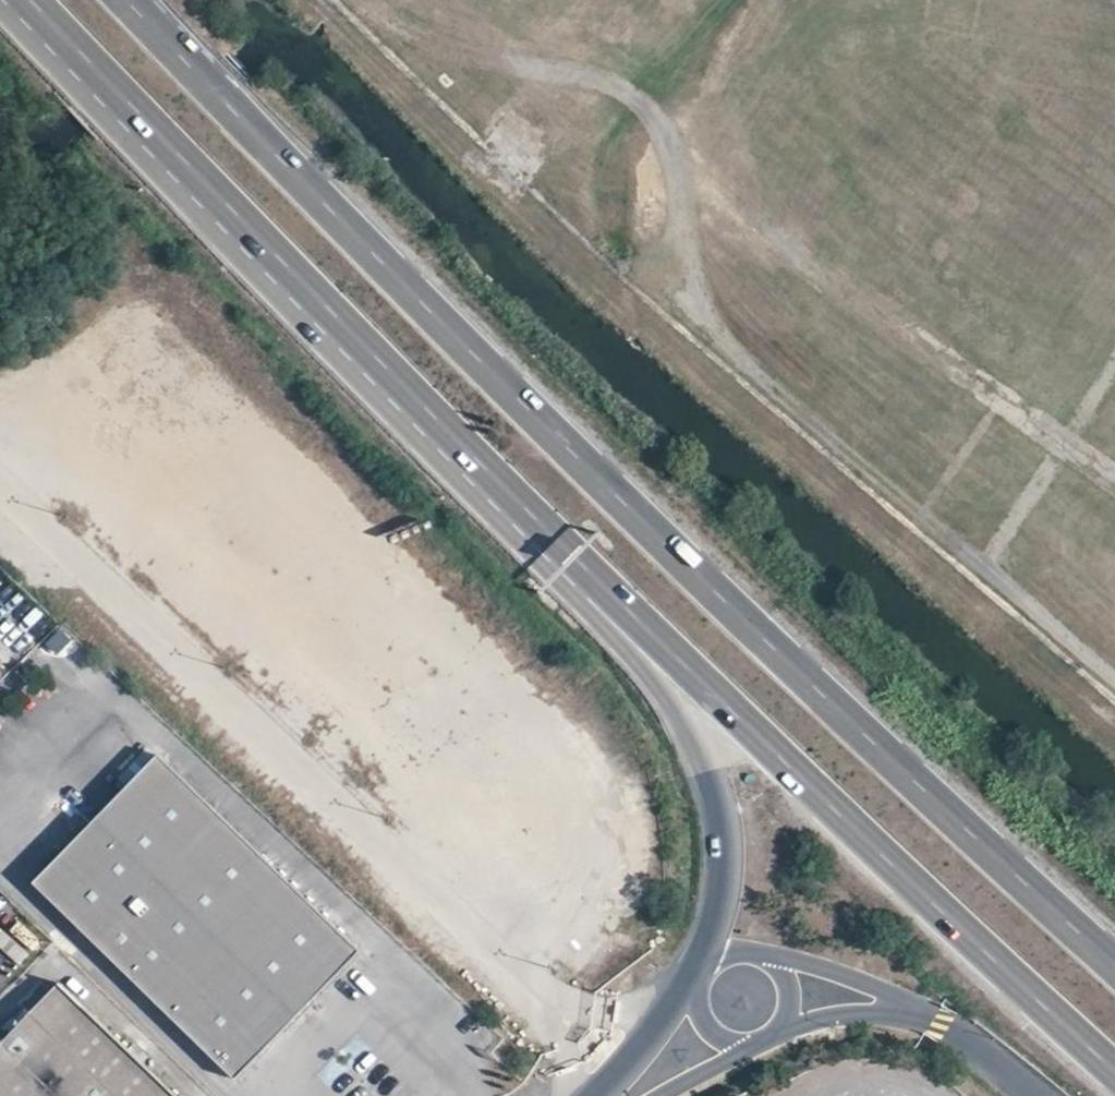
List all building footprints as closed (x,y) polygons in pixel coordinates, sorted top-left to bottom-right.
[(183,777),(158,754),(36,881),(61,905),(238,1076),(360,948),(183,777)] [(0,1049),(0,1095),(174,1095),(61,987),(0,1049)]
